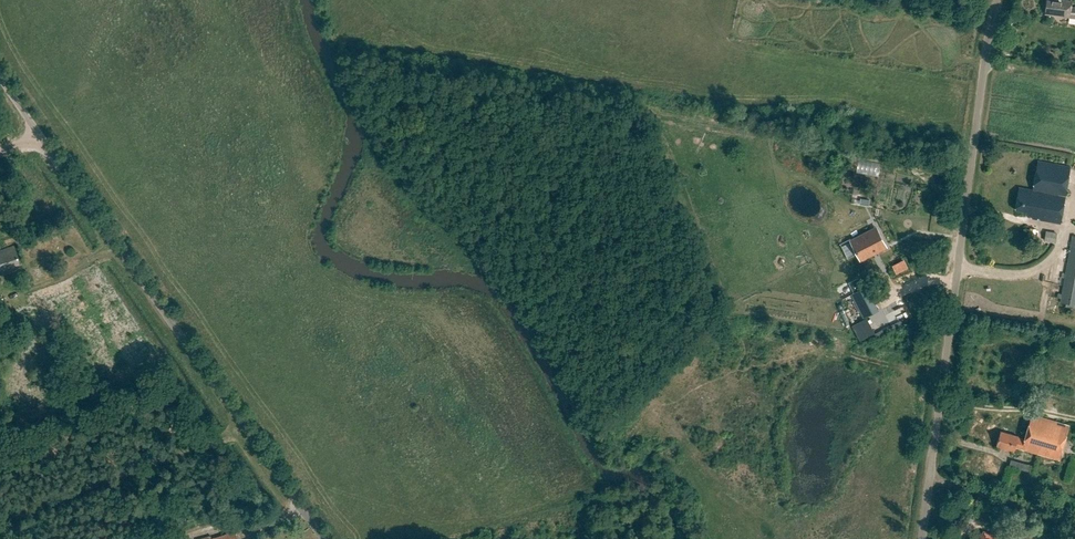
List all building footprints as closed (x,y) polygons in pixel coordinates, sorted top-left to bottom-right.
[(1071,2),(1057,0),(1049,0),(1049,1),(1046,1),(1044,15),(1069,18),(1071,2)] [(1031,217),(1031,219),(1059,224),(1069,168),(1037,162),(1032,190),(1019,188),(1015,211),(1026,213),(1025,216),(1031,217)] [(877,228),(851,241),(860,260),(886,247),(877,228)] [(1044,231),(1043,240),(1055,242),(1056,232),(1044,231)] [(1070,243),(1070,248),(1066,247),(1059,303),(1065,304),(1064,307),(1074,308),(1074,305),(1074,243),(1070,243)] [(20,264),(14,245),(0,250),(0,275),(17,269),(16,265),(20,264)] [(895,273),(907,267),(903,258),(890,264),(895,273)] [(903,300),(934,287),(925,266),(910,273),(909,269),(893,276),(903,300)] [(864,317),(879,309),(866,285),(862,287),(860,284),(864,282),(862,277),(847,285),(851,294),(847,296),(856,313),(860,311),(864,317)] [(851,324),(857,339),(873,333),(866,317),(851,324)] [(999,431),(995,446),(1014,451),(1015,448),(1059,460),(1068,426),(1031,416),(1024,440),(1017,438),(1017,436),(999,431)] [(208,538),(239,538),(237,531),(208,538)]
